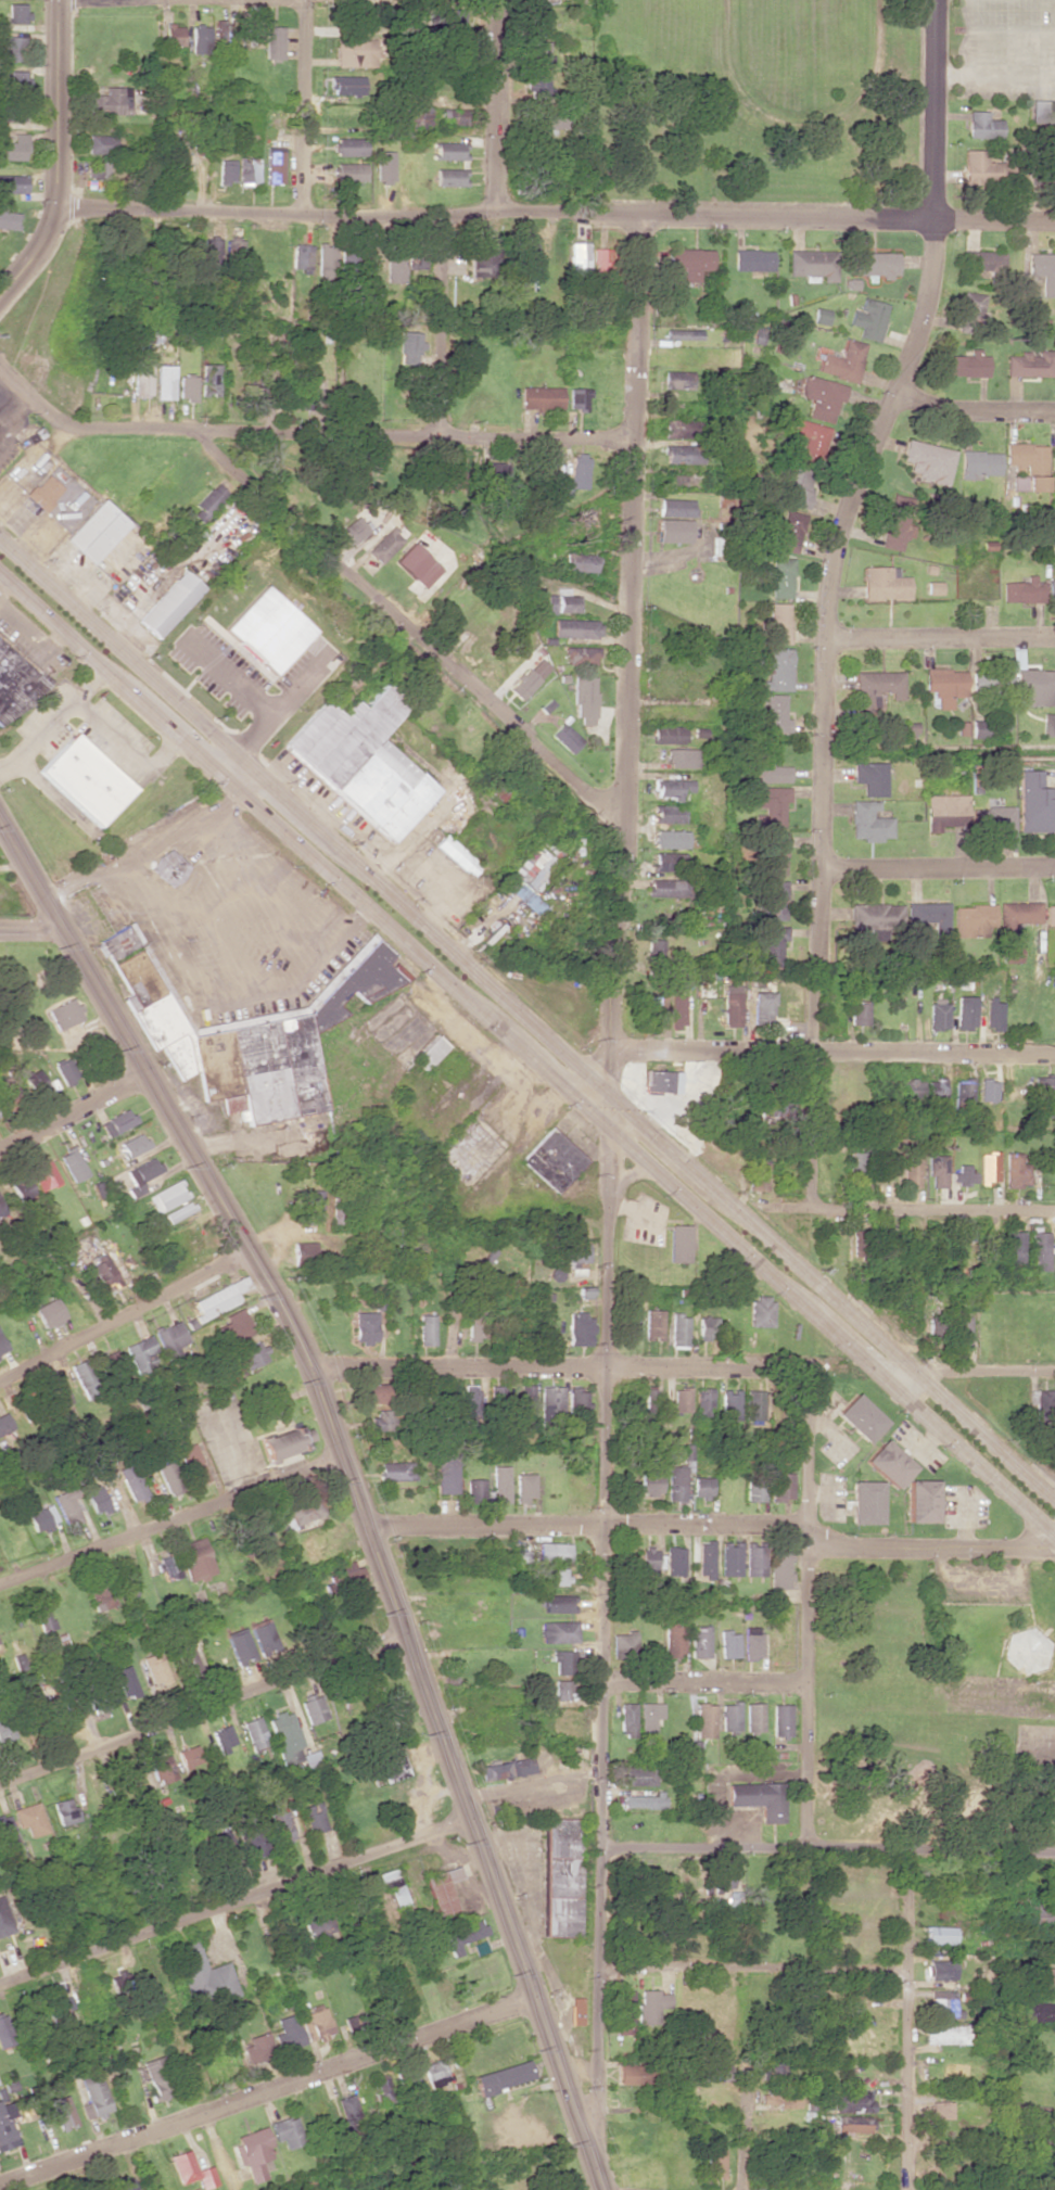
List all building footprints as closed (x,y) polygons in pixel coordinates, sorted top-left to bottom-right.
[(28,3),(7,3),(7,22),(27,22),(28,3)] [(360,7),(344,7),(344,35),(365,35),(365,18),(360,18),(360,7)] [(181,46),(182,25),(164,25),(164,45),(181,46)] [(190,53),(208,53),(208,25),(191,25),(190,53)] [(283,26),(266,26),(265,59),(282,59),(283,26)] [(20,36),(0,37),(0,60),(20,60),(20,36)] [(337,67),(376,66),(375,38),(336,39),(337,67)] [(27,71),(7,72),(8,92),(28,91),(27,71)] [(531,98),(548,97),(547,74),(530,75),(531,98)] [(364,76),(331,75),(330,94),(363,95),(364,76)] [(129,115),(129,87),(104,86),(104,94),(96,94),(96,114),(129,115)] [(1031,99),(1031,122),(1054,123),(1054,100),(1031,99)] [(24,121),(24,101),(0,101),(0,121),(24,121)] [(415,132),(431,131),(431,106),(406,106),(406,121),(415,121),(415,132)] [(471,108),(440,109),(440,125),(472,125),(471,108)] [(1002,119),(987,119),(987,111),(969,111),(968,138),(1001,138),(1002,119)] [(25,159),(26,133),(12,133),(12,142),(2,141),(1,158),(25,159)] [(116,135),(87,135),(87,152),(116,153),(116,135)] [(336,156),(366,155),(366,138),(336,138),(336,156)] [(436,160),(466,159),(466,142),(435,142),(436,160)] [(183,149),(162,148),(161,179),(181,179),(183,149)] [(265,184),(283,184),(283,149),(266,149),(265,184)] [(964,185),(983,185),(983,176),(1004,177),(1004,162),(987,161),(987,150),(965,149),(964,185)] [(393,184),(394,151),(377,151),(376,183),(393,184)] [(258,158),(239,157),(238,185),(258,185),(258,158)] [(234,159),(218,160),(218,183),(234,183),(234,159)] [(106,179),(106,161),(87,160),(86,179),(106,179)] [(334,180),(365,181),(365,163),(334,162),(334,180)] [(1044,164),(1045,185),(1054,185),(1054,164),(1044,164)] [(465,169),(435,168),(435,186),(465,186),(465,169)] [(25,193),(25,175),(0,175),(0,193),(25,193)] [(14,230),(16,212),(0,210),(0,228),(14,230)] [(220,261),(219,238),(202,239),(203,262),(220,261)] [(226,255),(243,255),(243,240),(227,240),(226,255)] [(538,240),(520,241),(520,279),(539,279),(538,240)] [(469,277),(491,276),(490,241),(468,242),(469,277)] [(587,242),(569,242),(570,276),(588,275),(587,242)] [(333,268),(334,244),(318,243),(317,268),(333,268)] [(292,268),(310,269),(311,245),(293,244),(292,268)] [(592,248),(593,277),(610,277),(609,247),(592,248)] [(682,282),(698,282),(698,270),(713,270),(713,248),(668,249),(669,270),(681,270),(682,282)] [(773,250),(734,249),(733,270),(773,271),(773,250)] [(788,275),(805,275),(805,281),(820,282),(820,281),(834,281),(834,251),(788,250),(788,275)] [(972,270),(1004,268),(1003,250),(971,252),(972,270)] [(850,274),(882,274),(882,277),(898,277),(898,252),(850,252),(850,274)] [(1028,253),(1028,274),(1041,275),(1041,296),(1054,297),(1054,253),(1028,253)] [(423,268),(423,256),(408,256),(408,269),(423,268)] [(985,294),(963,292),(959,323),(980,326),(985,294)] [(860,327),(858,336),(878,342),(888,305),(862,297),(858,311),(852,309),(848,324),(860,327)] [(665,338),(701,339),(702,330),(665,329),(665,338)] [(422,332),(400,331),(398,364),(420,365),(422,332)] [(855,382),(866,343),(844,338),(839,357),(821,352),(816,372),(855,382)] [(987,376),(988,355),(979,355),(980,349),(970,349),(970,355),(946,355),(946,375),(987,376)] [(1007,355),(1006,376),(1053,376),(1053,350),(1038,350),(1038,353),(1020,353),(1020,355),(1007,355)] [(133,393),(150,393),(151,364),(134,364),(133,393)] [(219,364),(202,364),(201,393),(219,393),(219,364)] [(174,366),(156,365),(155,399),(173,399),(174,366)] [(694,371),(664,371),(663,388),(693,389),(694,371)] [(831,423),(837,400),(842,402),(847,386),(803,374),(797,396),(810,399),(805,417),(831,423)] [(195,400),(195,376),(179,376),(179,400),(195,400)] [(264,409),(263,386),(243,387),(243,409),(264,409)] [(563,387),(521,386),(521,407),(562,408),(563,387)] [(588,388),(569,388),(569,410),(587,410),(588,388)] [(827,427),(791,417),(787,433),(804,437),(801,448),(785,444),(781,458),(816,468),(827,427)] [(662,438),(703,438),(703,420),(662,419),(662,438)] [(954,451),(906,439),(901,460),(909,462),(906,474),(946,485),(954,451)] [(1045,444),(1005,443),(1005,467),(1026,467),(1026,476),(1023,476),(1023,491),(1045,491),(1045,444)] [(702,446),(665,445),(665,462),(702,463),(702,446)] [(998,477),(999,451),(960,451),(959,475),(998,477)] [(562,478),(562,496),(571,497),(571,488),(587,488),(588,454),(572,453),(571,478),(562,478)] [(484,482),(507,483),(508,463),(484,462),(484,482)] [(805,508),(815,472),(786,464),(776,501),(805,508)] [(447,481),(460,481),(460,467),(446,468),(447,481)] [(25,495),(42,511),(62,489),(45,473),(25,495)] [(190,512),(201,523),(228,494),(216,483),(190,512)] [(880,546),(900,551),(904,536),(911,538),(915,526),(906,524),(912,498),(893,493),(880,546)] [(658,516),(693,517),(694,500),(658,498),(658,516)] [(128,524),(102,499),(63,538),(90,564),(128,524)] [(776,548),(796,553),(806,515),(786,510),(776,548)] [(351,544),(368,530),(356,516),(340,529),(351,544)] [(690,542),(691,519),(658,519),(657,542),(690,542)] [(404,539),(391,526),(367,551),(381,564),(404,539)] [(394,562),(423,588),(441,569),(412,542),(394,562)] [(566,570),(599,571),(600,553),(567,553),(566,570)] [(772,598),(793,598),(793,558),(773,557),(772,598)] [(863,567),(864,599),(911,598),(910,576),(899,576),(899,566),(863,567)] [(157,638),(204,589),(184,570),(137,619),(157,638)] [(1003,582),(1004,602),(1041,602),(1041,575),(1027,576),(1027,581),(1003,582)] [(943,594),(943,581),(927,581),(927,594),(943,594)] [(314,631),(263,585),(223,629),(257,661),(253,665),(269,680),(314,631)] [(547,612),(580,613),(580,595),(547,594),(547,612)] [(790,644),(790,603),(770,603),(769,643),(790,644)] [(555,637),(602,638),(602,621),(555,619),(555,637)] [(27,708),(48,683),(40,678),(34,666),(27,661),(24,662),(7,647),(0,636),(0,724),(27,708)] [(598,647),(568,646),(567,664),(598,665),(598,647)] [(793,691),(794,648),(770,648),(769,679),(764,679),(764,690),(793,691)] [(509,689),(521,700),(551,668),(539,656),(509,689)] [(967,669),(925,670),(926,691),(936,691),(936,709),(952,708),(952,696),(967,696),(967,669)] [(1011,671),(973,669),(972,692),(984,693),(984,700),(1009,701),(1011,671)] [(1054,705),(1054,670),(1018,669),(1018,690),(1023,690),(1023,705),(1054,705)] [(904,672),(856,671),(855,694),(891,694),(891,699),(904,700),(904,672)] [(597,676),(576,676),(575,716),(596,717),(597,676)] [(390,843),(437,789),(378,737),(407,704),(382,682),(360,707),(352,700),(339,715),(322,700),(280,747),(390,843)] [(791,732),(791,718),(786,718),(786,694),(767,694),(766,732),(791,732)] [(1042,736),(1052,736),(1053,713),(1044,713),(1042,736)] [(550,734),(571,754),(582,741),(562,722),(550,734)] [(687,744),(687,726),(653,726),(653,743),(687,744)] [(38,770),(98,827),(134,789),(75,732),(38,770)] [(790,766),(772,766),(772,747),(753,746),(753,754),(745,754),(745,781),(790,782),(790,766)] [(668,767),(697,768),(698,749),(668,748),(668,767)] [(887,796),(887,762),(853,763),(854,783),(863,783),(864,796),(887,796)] [(1019,832),(1054,831),(1054,810),(1051,810),(1051,787),(1041,787),(1040,770),(1018,770),(1019,832)] [(694,780),(656,779),(655,797),(682,798),(683,791),(694,792),(694,780)] [(790,787),(752,786),(751,810),(756,810),(755,826),(784,827),(785,801),(790,801),(790,787)] [(940,826),(968,825),(967,794),(926,795),(926,832),(941,832),(940,826)] [(892,814),(879,815),(879,800),(851,800),(851,841),(884,840),(883,837),(892,837),(892,814)] [(653,822),(685,823),(686,805),(654,804),(653,822)] [(1014,807),(973,807),(973,831),(1013,831),(1014,807)] [(688,848),(688,831),(655,830),(655,848),(688,848)] [(763,875),(786,875),(787,833),(764,832),(763,875)] [(479,867),(443,833),(433,844),(469,877),(479,867)] [(555,860),(534,843),(510,873),(532,890),(555,860)] [(149,867),(171,888),(190,868),(168,847),(149,867)] [(685,853),(655,852),(655,871),(684,871),(685,853)] [(683,897),(683,879),(650,879),(650,896),(683,897)] [(786,880),(764,880),(763,919),(785,920),(786,880)] [(512,893),(538,917),(547,907),(521,883),(512,893)] [(948,902),(908,903),(909,924),(934,923),(934,938),(949,937),(948,902)] [(1041,903),(999,902),(998,938),(1014,939),(1014,923),(1041,923),(1041,903)] [(902,904),(851,903),(851,928),(902,929),(902,904)] [(1046,903),(1045,925),(1054,925),(1054,903),(1046,903)] [(954,937),(987,937),(987,927),(993,926),(993,905),(954,905),(954,937)] [(107,964),(144,941),(131,921),(95,943),(107,964)] [(788,926),(764,925),(764,966),(780,966),(781,941),(787,941),(788,926)] [(194,1033),(147,944),(119,959),(123,994),(152,1049),(162,1047),(176,1073),(179,1076),(199,1074),(203,1101),(219,1098),(222,1102),(224,1113),(246,1110),(248,1123),(324,1113),(313,1031),(346,1014),(335,1004),(350,989),(363,1001),(363,1002),(408,978),(393,963),(382,965),(391,955),(369,934),(305,1002),(274,1018),(232,1024),(227,1026),(225,1029),(194,1033)] [(645,957),(660,960),(662,940),(648,938),(645,957)] [(740,971),(723,971),(724,1026),(741,1026),(740,971)] [(752,992),(752,1024),(771,1024),(771,992),(752,992)] [(57,1031),(84,1018),(73,996),(47,1009),(57,1031)] [(975,997),(957,996),(955,1029),(974,1029),(975,997)] [(929,1029),(948,1029),(948,1000),(929,1000),(929,1029)] [(778,1025),(796,1025),(796,1002),(779,1002),(778,1025)] [(984,1029),(1001,1029),(1002,1002),(985,1002),(984,1029)] [(851,1024),(868,1024),(868,1003),(851,1003),(851,1024)] [(448,1046),(436,1035),(410,1063),(422,1074),(448,1046)] [(52,1064),(63,1085),(79,1077),(68,1056),(52,1064)] [(680,1071),(644,1070),(644,1091),(680,1092),(680,1071)] [(1,1085),(4,1092),(14,1087),(8,1075),(0,1079),(0,1086),(1,1085)] [(944,1089),(944,1079),(926,1078),(926,1089),(944,1089)] [(921,1079),(901,1080),(902,1094),(922,1093),(921,1079)] [(971,1089),(971,1080),(954,1079),(953,1089),(971,1089)] [(135,1123),(127,1108),(99,1122),(107,1137),(135,1123)] [(520,1160),(556,1193),(587,1160),(551,1127),(520,1160)] [(148,1149),(141,1133),(118,1142),(124,1158),(148,1149)] [(70,1182),(86,1176),(75,1147),(59,1154),(70,1182)] [(901,1148),(902,1187),(918,1187),(918,1148),(901,1148)] [(846,1189),(861,1190),(862,1149),(847,1149),(846,1189)] [(977,1183),(996,1183),(996,1152),(978,1152),(977,1183)] [(1019,1152),(1004,1153),(1004,1187),(1028,1186),(1027,1163),(1019,1163),(1019,1152)] [(926,1177),(930,1177),(930,1187),(944,1188),(945,1155),(926,1154),(926,1177)] [(125,1171),(132,1185),(126,1188),(131,1198),(147,1190),(142,1181),(161,1171),(154,1156),(125,1171)] [(59,1181),(47,1159),(27,1170),(38,1192),(59,1181)] [(971,1165),(956,1165),(956,1172),(949,1172),(949,1183),(971,1184),(971,1165)] [(189,1196),(180,1179),(148,1195),(158,1213),(189,1196)] [(321,1222),(320,1190),(302,1190),(303,1222),(321,1222)] [(160,1216),(164,1225),(195,1210),(191,1200),(160,1216)] [(331,1222),(344,1223),(345,1200),(332,1200),(331,1222)] [(690,1225),(670,1225),(669,1262),(689,1262),(690,1225)] [(1022,1232),(1004,1231),(1004,1263),(1021,1263),(1022,1232)] [(1047,1231),(1029,1232),(1030,1270),(1048,1270),(1047,1231)] [(293,1242),(293,1258),(315,1258),(314,1241),(293,1242)] [(406,1262),(416,1263),(417,1244),(407,1243),(406,1262)] [(563,1262),(584,1261),(584,1243),(563,1243),(563,1262)] [(87,1259),(99,1291),(117,1284),(106,1252),(87,1259)] [(240,1301),(236,1293),(250,1287),(245,1276),(191,1301),(200,1320),(240,1301)] [(770,1296),(750,1296),(750,1326),(770,1327),(770,1296)] [(33,1308),(44,1329),(66,1318),(55,1297),(33,1308)] [(467,1309),(468,1340),(486,1339),(485,1308),(467,1309)] [(214,1322),(225,1345),(252,1332),(241,1309),(214,1322)] [(637,1310),(627,1310),(627,1335),(636,1335),(637,1310)] [(661,1310),(645,1310),(644,1336),(661,1337),(661,1310)] [(352,1312),(353,1344),(376,1343),(375,1312),(352,1312)] [(434,1314),(418,1314),(418,1345),(433,1345),(434,1314)] [(568,1345),(590,1345),(591,1315),(568,1314),(568,1345)] [(698,1340),(713,1340),(713,1316),(697,1317),(698,1340)] [(969,1317),(951,1317),(952,1343),(969,1342),(969,1317)] [(945,1318),(927,1318),(927,1338),(945,1337),(945,1318)] [(154,1329),(164,1354),(187,1344),(176,1319),(154,1329)] [(156,1366),(150,1353),(155,1351),(148,1334),(123,1346),(136,1375),(156,1366)] [(257,1339),(232,1351),(241,1371),(267,1359),(257,1339)] [(105,1369),(120,1365),(117,1350),(102,1354),(105,1369)] [(68,1366),(84,1394),(97,1386),(81,1359),(68,1366)] [(360,1384),(361,1403),(384,1402),(383,1383),(360,1384)] [(477,1385),(462,1385),(463,1415),(478,1415),(477,1385)] [(505,1386),(489,1385),(489,1402),(504,1402),(505,1386)] [(533,1385),(518,1385),(519,1419),(534,1418),(533,1385)] [(562,1386),(540,1386),(540,1423),(562,1423),(562,1386)] [(568,1387),(568,1409),(586,1410),(587,1388),(568,1387)] [(690,1387),(674,1388),(675,1412),(690,1412),(690,1387)] [(711,1387),(696,1388),(697,1415),(712,1415),(711,1387)] [(738,1420),(740,1389),(723,1389),(721,1419),(738,1420)] [(746,1422),(764,1423),(765,1391),(747,1390),(746,1422)] [(1033,1404),(1034,1421),(1050,1421),(1049,1390),(1027,1390),(1028,1404),(1033,1404)] [(865,1443),(885,1421),(854,1393),(834,1414),(865,1443)] [(389,1409),(372,1409),(372,1430),(388,1430),(389,1409)] [(4,1410),(0,1412),(0,1433),(12,1427),(4,1410)] [(307,1428),(298,1431),(297,1427),(259,1437),(265,1459),(312,1446),(307,1428)] [(863,1460),(894,1489),(915,1468),(884,1438),(863,1460)] [(190,1484),(207,1476),(192,1442),(175,1450),(190,1484)] [(682,1459),(692,1459),(692,1444),(682,1444),(682,1459)] [(457,1493),(458,1454),(437,1454),(437,1493),(457,1493)] [(155,1467),(169,1496),(182,1489),(168,1461),(155,1467)] [(380,1480),(414,1479),(414,1462),(379,1463),(380,1480)] [(146,1494),(133,1463),(117,1469),(130,1501),(146,1494)] [(507,1465),(491,1466),(492,1503),(508,1502),(507,1465)] [(668,1501),(685,1501),(685,1466),(668,1466),(668,1501)] [(663,1495),(661,1468),(641,1469),(642,1496),(663,1495)] [(534,1500),(533,1473),(515,1474),(515,1500),(534,1500)] [(771,1498),(791,1499),(791,1473),(772,1473),(771,1498)] [(711,1477),(693,1477),(693,1498),(711,1498),(711,1477)] [(466,1503),(484,1503),(483,1478),(465,1479),(466,1503)] [(764,1501),(763,1478),(747,1478),(748,1501),(764,1501)] [(908,1523),(937,1522),(936,1479),(907,1480),(908,1523)] [(881,1481),(851,1481),(850,1523),(880,1523),(881,1481)] [(109,1509),(99,1485),(83,1491),(94,1516),(109,1509)] [(81,1511),(74,1488),(54,1493),(63,1526),(81,1521),(78,1511),(81,1511)] [(287,1507),(292,1525),(323,1516),(318,1498),(287,1507)] [(27,1512),(32,1530),(57,1523),(51,1505),(27,1512)] [(181,1543),(188,1563),(184,1565),(189,1581),(215,1572),(203,1536),(181,1543)] [(714,1542),(699,1541),(698,1577),(714,1577),(714,1542)] [(721,1575),(740,1575),(739,1541),(720,1542),(721,1575)] [(569,1561),(569,1543),(537,1543),(537,1560),(569,1561)] [(746,1576),(763,1576),(762,1544),(745,1544),(746,1576)] [(770,1588),(789,1587),(788,1546),(769,1547),(770,1588)] [(683,1547),(666,1547),(666,1575),(683,1576),(683,1547)] [(641,1575),(657,1575),(658,1548),(641,1548),(641,1575)] [(181,1575),(173,1553),(156,1559),(164,1581),(181,1575)] [(355,1568),(352,1560),(335,1565),(343,1591),(366,1584),(361,1566),(355,1568)] [(567,1568),(539,1567),(539,1584),(567,1585),(567,1568)] [(109,1581),(88,1589),(96,1612),(118,1604),(109,1581)] [(573,1612),(573,1595),(543,1595),(543,1612),(573,1612)] [(32,1600),(38,1631),(54,1628),(52,1617),(47,1618),(43,1598),(32,1600)] [(664,1656),(683,1657),(683,1626),(675,1626),(675,1619),(665,1619),(664,1656)] [(277,1648),(267,1621),(250,1627),(260,1654),(277,1648)] [(576,1642),(576,1621),(540,1621),(540,1643),(576,1642)] [(1001,1632),(1009,1662),(1014,1661),(1018,1678),(1054,1669),(1043,1622),(1001,1632)] [(691,1657),(708,1657),(708,1626),(691,1626),(691,1657)] [(760,1658),(760,1627),(744,1627),(743,1658),(760,1658)] [(227,1636),(236,1664),(255,1658),(246,1630),(227,1636)] [(721,1658),(738,1657),(737,1630),(720,1631),(721,1658)] [(613,1651),(636,1651),(635,1632),(612,1633),(613,1651)] [(169,1680),(161,1651),(145,1656),(153,1684),(169,1680)] [(555,1674),(570,1674),(570,1651),(551,1651),(551,1661),(555,1661),(555,1674)] [(122,1696),(138,1692),(130,1664),(114,1669),(122,1696)] [(552,1680),(553,1700),(572,1699),(571,1680),(552,1680)] [(308,1724),(327,1717),(318,1694),(299,1702),(308,1724)] [(634,1703),(620,1703),(619,1735),(633,1735),(634,1703)] [(639,1743),(655,1743),(655,1719),(661,1719),(662,1703),(640,1703),(639,1743)] [(696,1737),(714,1737),(714,1703),(696,1704),(696,1737)] [(721,1703),(720,1731),(738,1731),(739,1703),(721,1703)] [(762,1731),(761,1703),(745,1703),(746,1732),(762,1731)] [(789,1704),(772,1705),(773,1736),(790,1736),(789,1704)] [(301,1745),(290,1710),(266,1717),(281,1765),(302,1759),(298,1747),(301,1745)] [(241,1722),(251,1750),(268,1744),(258,1716),(241,1722)] [(15,1739),(13,1720),(0,1721),(0,1741),(15,1739)] [(211,1730),(220,1755),(229,1751),(227,1746),(235,1743),(228,1724),(211,1730)] [(690,1758),(698,1758),(698,1741),(690,1741),(690,1758)] [(177,1751),(184,1770),(202,1764),(195,1744),(177,1751)] [(373,1759),(383,1783),(407,1774),(398,1750),(373,1759)] [(157,1785),(176,1779),(169,1754),(158,1758),(157,1754),(148,1756),(157,1785)] [(478,1764),(480,1779),(534,1774),(532,1759),(478,1764)] [(622,1785),(654,1785),(654,1766),(622,1767),(622,1785)] [(120,1770),(123,1798),(138,1797),(137,1788),(143,1788),(141,1768),(120,1770)] [(761,1805),(761,1823),(783,1823),(782,1782),(728,1783),(728,1806),(761,1805)] [(622,1808),(662,1808),(663,1795),(622,1794),(622,1808)] [(78,1821),(73,1798),(55,1801),(59,1825),(78,1821)] [(266,1804),(275,1845),(292,1841),(283,1800),(266,1804)] [(27,1826),(30,1837),(48,1832),(39,1802),(13,1809),(19,1828),(27,1826)] [(325,1830),(319,1802),(302,1805),(307,1833),(325,1830)] [(543,1937),(580,1938),(582,1818),(545,1818),(543,1937)] [(245,1858),(266,1855),(261,1819),(240,1822),(245,1858)] [(216,1871),(239,1863),(227,1828),(204,1836),(216,1871)] [(423,1877),(436,1917),(456,1910),(447,1882),(460,1878),(456,1866),(423,1877)] [(379,1873),(382,1880),(396,1875),(394,1868),(379,1873)] [(732,1879),(711,1879),(711,1890),(728,1890),(727,1905),(739,1905),(739,1890),(731,1890),(732,1879)] [(407,1903),(400,1884),(387,1888),(395,1908),(407,1903)] [(15,1931),(2,1894),(0,1894),(0,1936),(15,1931)] [(332,1936),(331,1915),(304,1916),(305,1937),(332,1936)] [(486,1934),(481,1917),(443,1931),(452,1957),(461,1954),(457,1944),(486,1934)] [(953,1944),(953,1927),(924,1926),(924,1943),(953,1944)] [(204,1968),(196,1940),(172,1947),(189,2007),(237,1993),(227,1961),(204,1968)] [(953,1979),(953,1961),(927,1962),(928,1980),(953,1979)] [(64,1997),(59,1981),(39,1987),(52,2028),(71,2022),(68,2009),(73,2007),(69,1995),(64,1997)] [(637,2024),(658,2023),(658,2007),(670,2006),(669,1993),(657,1993),(657,1989),(640,1990),(640,2002),(637,2002),(637,2024)] [(954,1991),(930,1991),(929,2017),(960,2018),(960,2009),(953,2009),(954,1991)] [(584,2024),(584,1997),(572,1997),(572,2024),(584,2024)] [(1021,2021),(1053,2021),(1053,2003),(1021,2003),(1021,2021)] [(300,2015),(309,2041),(333,2032),(325,2007),(300,2015)] [(13,2043),(4,2011),(0,2012),(0,2047),(13,2043)] [(274,2019),(284,2049),(305,2042),(294,2012),(274,2019)] [(345,2018),(348,2032),(363,2028),(360,2014),(345,2018)] [(968,2044),(968,2026),(924,2025),(924,2043),(968,2044)] [(247,2036),(249,2045),(243,2046),(246,2062),(273,2056),(268,2032),(247,2036)] [(154,2101),(172,2095),(159,2056),(142,2062),(154,2101)] [(449,2081),(441,2058),(422,2065),(430,2088),(449,2081)] [(534,2078),(528,2059),(474,2076),(480,2095),(534,2078)] [(786,2062),(764,2063),(765,2104),(787,2103),(786,2062)] [(618,2064),(618,2083),(662,2084),(662,2065),(618,2064)] [(88,2102),(81,2104),(86,2119),(99,2115),(99,2116),(112,2112),(97,2065),(78,2071),(88,2102)] [(384,2101),(395,2097),(388,2076),(378,2080),(384,2101)] [(833,2112),(871,2112),(870,2091),(833,2092),(833,2112)] [(337,2098),(345,2120),(338,2122),(348,2147),(368,2140),(351,2093),(337,2098)] [(61,2132),(78,2126),(67,2095),(51,2100),(61,2132)] [(0,2100),(0,2148),(15,2144),(4,2099),(0,2100)] [(952,2118),(952,2102),(927,2102),(928,2118),(952,2118)] [(270,2123),(275,2141),(283,2139),(286,2149),(304,2143),(296,2115),(270,2123)] [(872,2116),(835,2115),(835,2131),(872,2132),(872,2116)] [(232,2137),(241,2165),(245,2164),(252,2184),(268,2178),(263,2161),(275,2157),(264,2126),(232,2137)] [(201,2189),(217,2184),(211,2165),(196,2170),(189,2149),(169,2155),(178,2184),(197,2178),(201,2189)] [(723,2177),(723,2149),(706,2149),(706,2177),(723,2177)] [(128,2175),(115,2178),(117,2189),(131,2189),(128,2175)]
